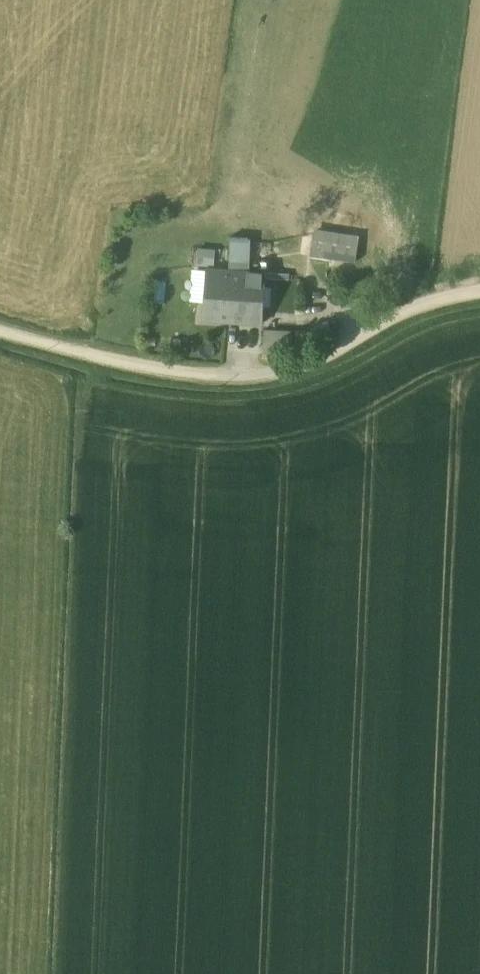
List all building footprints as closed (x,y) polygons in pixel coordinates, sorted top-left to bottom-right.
[(328,229),(325,251),(360,257),(363,234),(328,229)] [(214,270),(210,324),(263,327),(267,274),(246,273),(249,235),(234,234),(231,271),(214,270)] [(293,343),(291,323),(267,325),(269,345),(293,343)]
